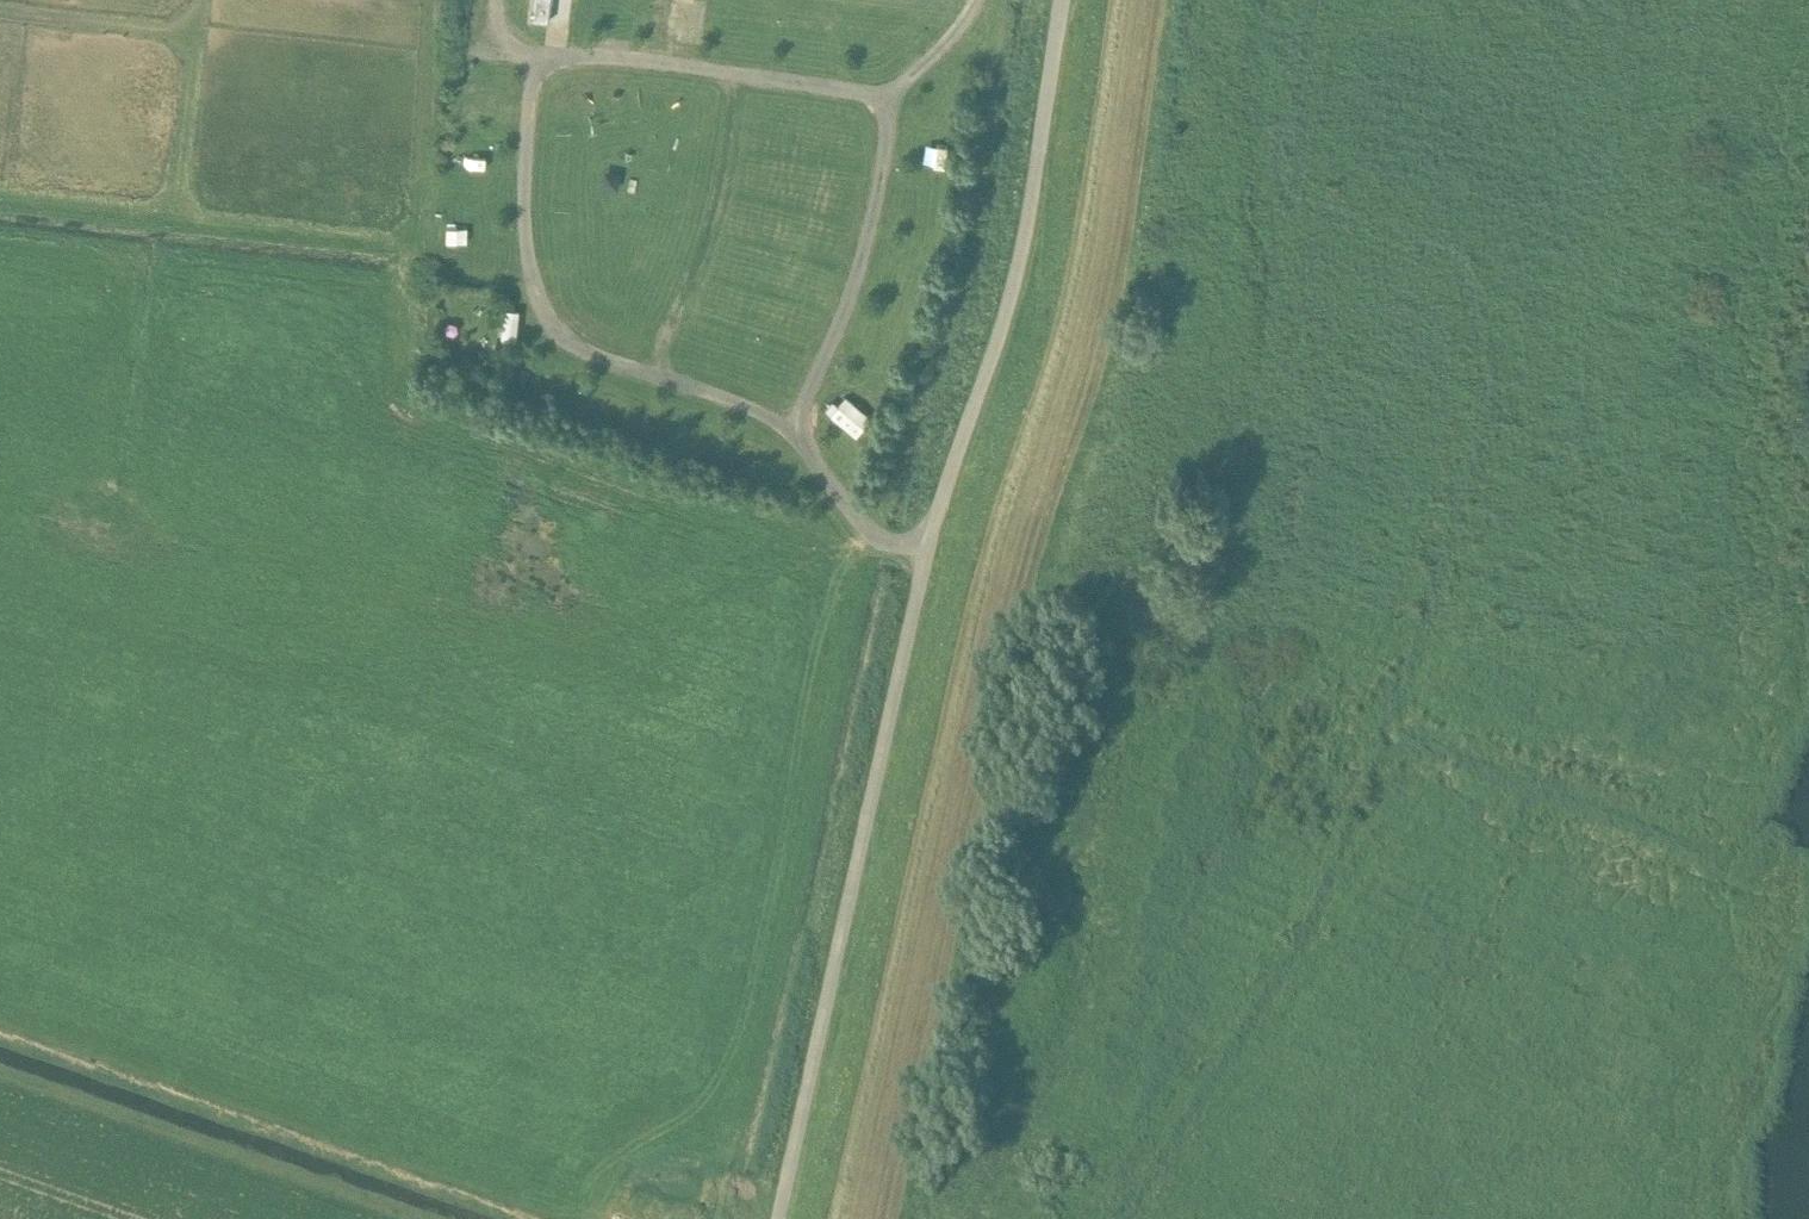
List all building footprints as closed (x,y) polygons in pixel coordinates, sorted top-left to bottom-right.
[(533,21),(548,22),(551,0),(535,0),(533,21)]
